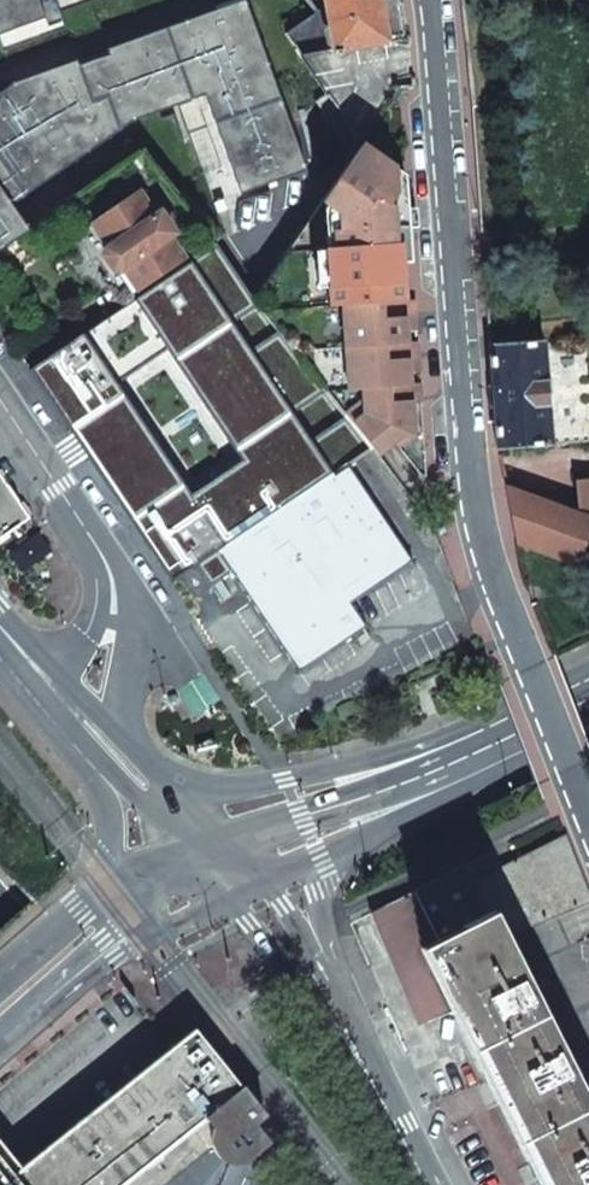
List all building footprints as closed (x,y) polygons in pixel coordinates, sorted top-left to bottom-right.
[(25,230),(12,205),(79,158),(135,118),(206,95),(243,192),(312,169),(245,0),(234,0),(114,46),(19,80),(0,92),(0,248),(25,230)] [(43,17),(40,0),(0,0),(0,31),(43,17)] [(382,0),(328,0),(339,57),(346,55),(345,49),(389,42),(382,0)] [(405,196),(403,177),(361,149),(355,162),(342,179),(297,273),(257,302),(259,305),(372,449),(374,447),(388,436),(393,443),(399,439),(415,437),(412,404),(420,404),(419,386),(411,386),(409,362),(417,362),(416,344),(407,344),(407,343),(406,320),(414,320),(413,302),(404,302),(397,207),(390,203),(396,196),(405,196)] [(141,291),(186,261),(170,237),(175,233),(162,212),(156,216),(140,193),(95,223),(111,246),(106,249),(104,256),(114,270),(121,270),(125,267),(141,291)] [(413,300),(405,196),(396,196),(390,203),(397,207),(404,302),(413,302),(413,300)] [(141,291),(82,331),(124,395),(259,305),(257,302),(211,244),(186,261),(141,291)] [(372,449),(259,305),(124,395),(82,331),(30,367),(172,582),(199,564),(350,465),(372,449)] [(488,346),(495,448),(550,443),(547,404),(549,404),(548,381),(544,381),(541,342),(488,346)] [(388,436),(374,447),(379,454),(393,443),(388,436)] [(414,562),(350,465),(199,564),(212,583),(230,571),(300,672),(367,627),(352,604),(414,562)] [(0,474),(0,539),(30,518),(0,474)] [(569,480),(565,512),(588,522),(588,481),(569,480)] [(514,543),(575,565),(577,566),(588,546),(588,522),(565,512),(503,486),(514,543)] [(566,834),(501,867),(471,882),(490,922),(442,947),(430,953),(408,964),(429,1002),(449,991),(457,1008),(461,1016),(499,1091),(546,1184),(588,1184),(588,893),(566,834)] [(471,882),(462,866),(413,891),(442,947),(490,922),(471,882)] [(370,914),(425,1023),(457,1008),(449,991),(429,1002),(408,964),(430,953),(442,947),(413,891),(370,914)] [(248,1161),(256,1152),(259,1148),(260,1148),(261,1136),(259,1136),(256,1125),(184,1037),(170,1046),(34,1158),(10,1174),(0,1161),(0,1184),(238,1184),(248,1161)] [(262,1184),(260,1172),(252,1163),(248,1161),(238,1184),(262,1184)]
